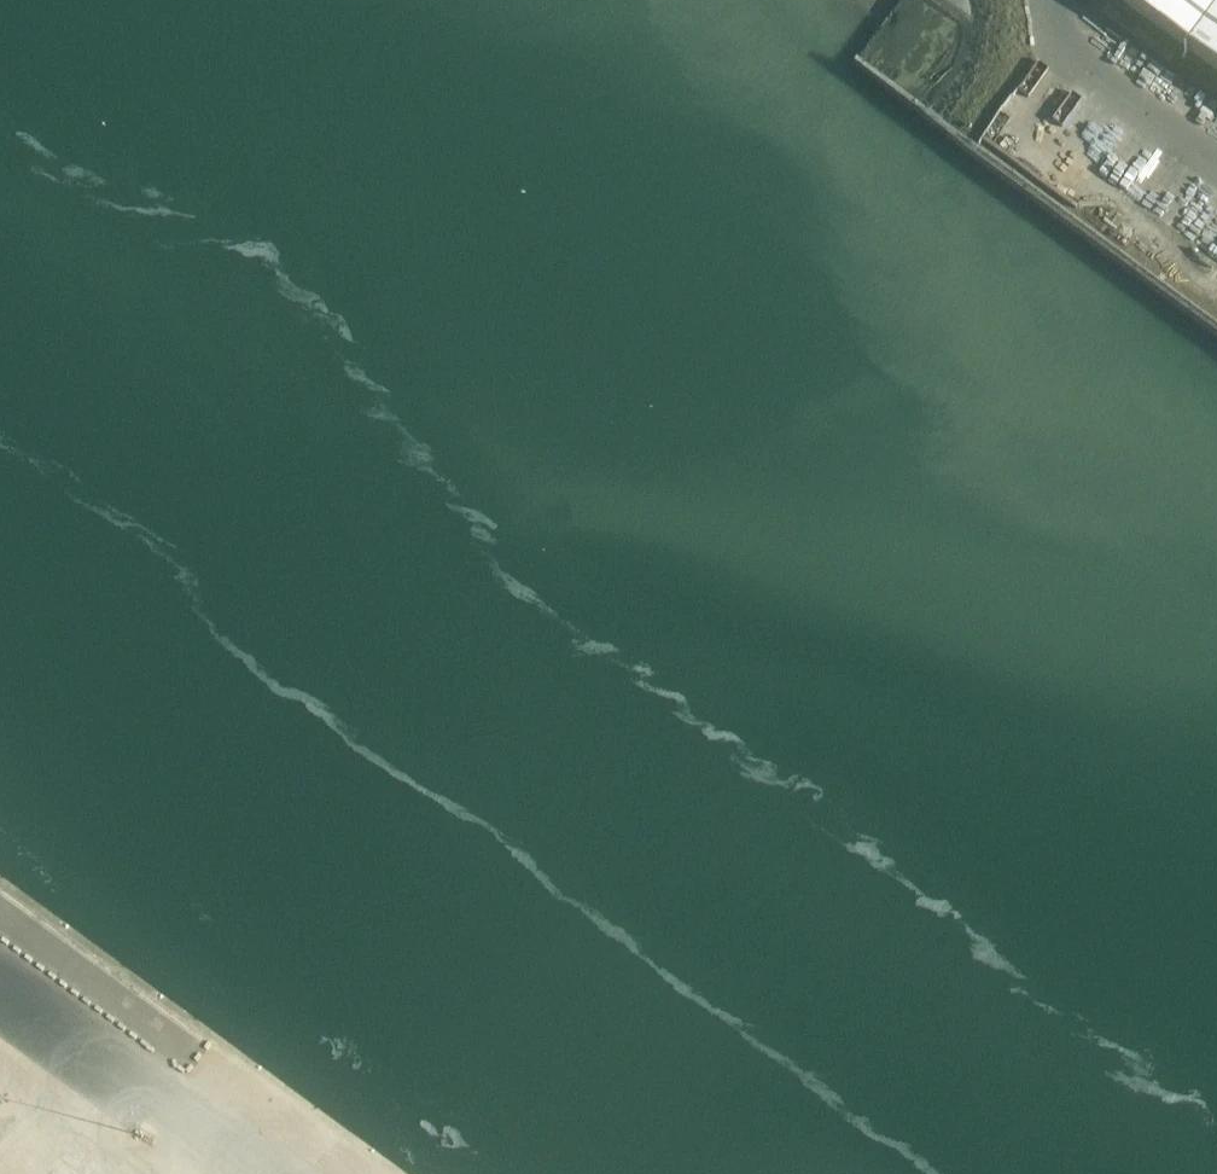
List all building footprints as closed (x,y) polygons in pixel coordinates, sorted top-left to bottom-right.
[(1216,71),(1216,0),(1120,0),(1216,71)]
